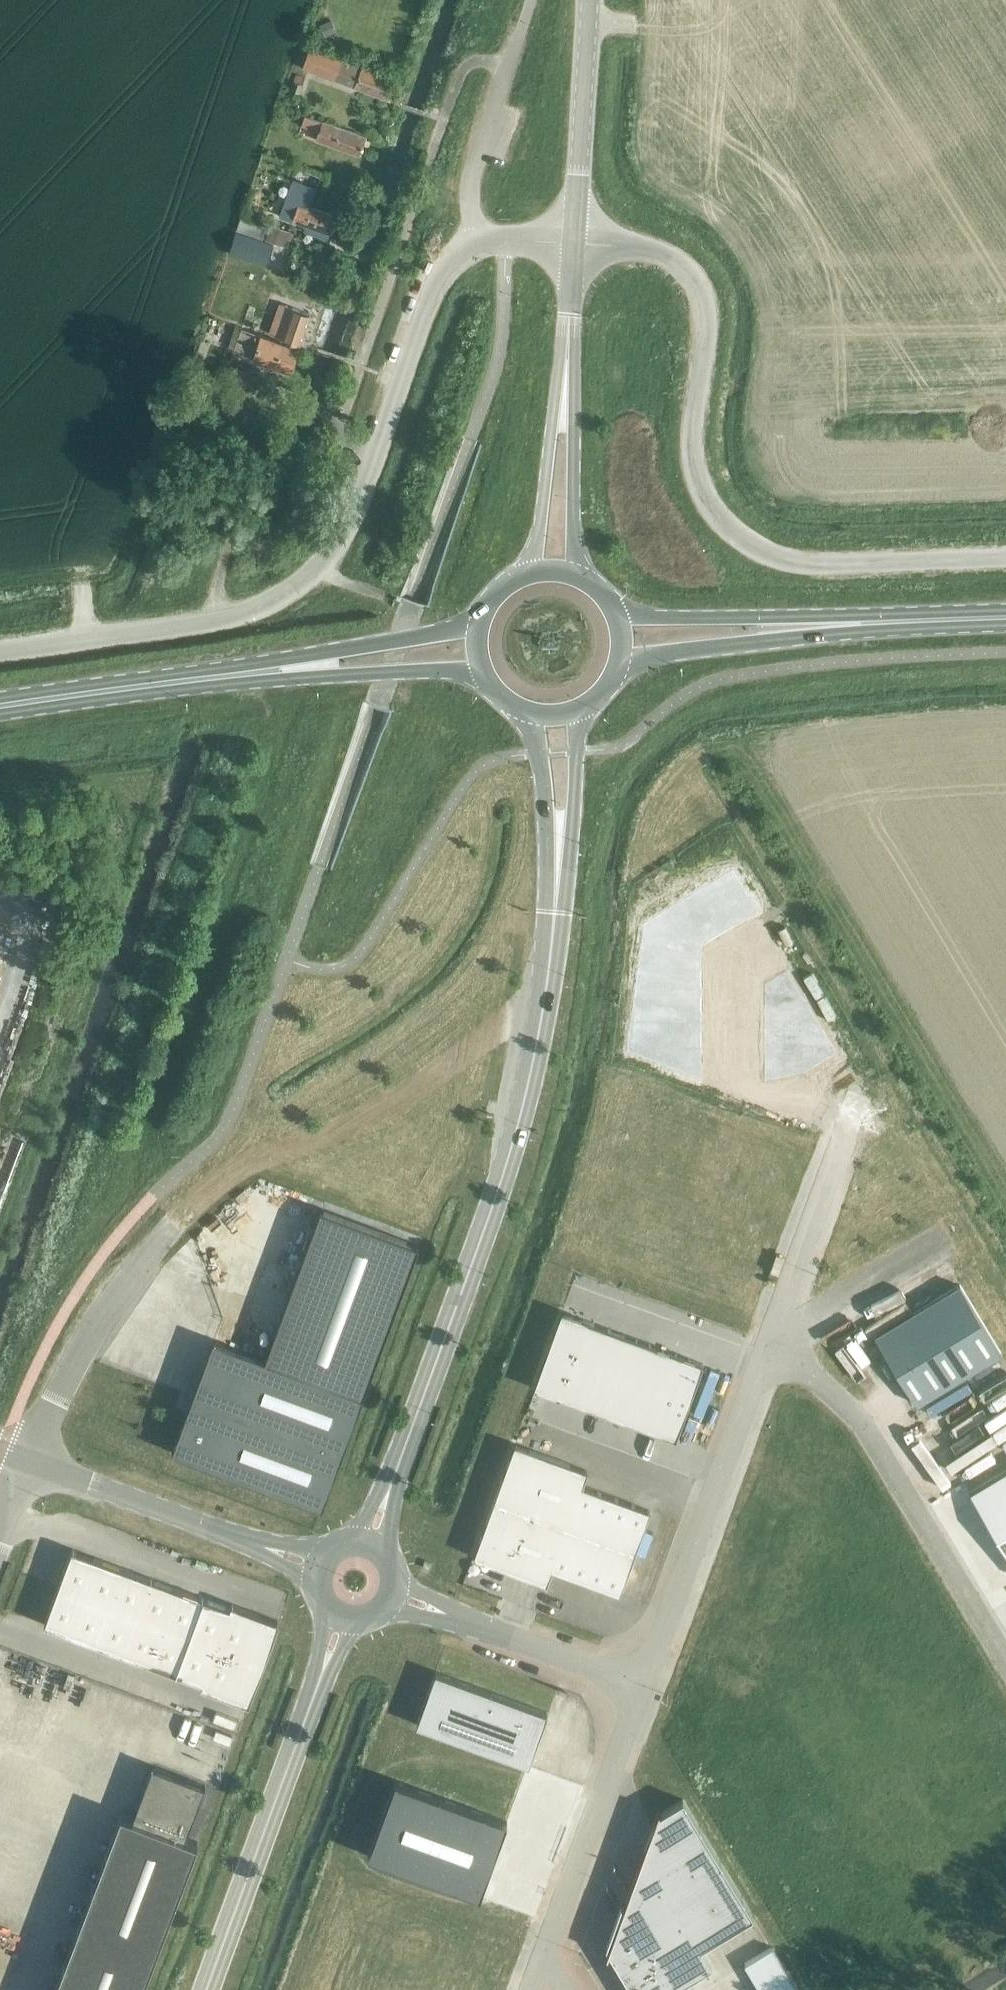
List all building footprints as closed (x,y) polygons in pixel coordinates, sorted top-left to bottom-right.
[(331,20),(320,24),(325,37),(336,32),(331,20)] [(310,47),(303,67),(335,79),(342,59),(310,47)] [(342,59),(335,79),(385,98),(393,77),(351,62),(342,59)] [(294,81),(290,89),(296,91),(299,83),(303,84),(306,77),(296,73),(294,81)] [(306,114),(302,123),(320,129),(317,137),(359,152),(365,135),(323,120),(306,114)] [(286,199),(280,214),(292,218),(330,232),(336,214),(310,205),(321,176),(298,168),(293,181),(298,183),(292,201),(286,199)] [(245,202),(239,219),(256,224),(260,214),(247,209),(249,204),(245,202)] [(239,219),(236,232),(262,239),(282,244),(286,229),(267,224),(267,227),(256,224),(239,219)] [(337,224),(333,234),(345,238),(348,228),(337,224)] [(229,253),(256,262),(263,241),(236,232),(229,253)] [(323,279),(321,286),(329,289),(332,282),(323,279)] [(258,306),(251,327),(299,344),(310,313),(291,307),(288,317),(284,316),(258,306)] [(292,364),(299,346),(244,326),(235,349),(266,360),(268,356),(292,364)] [(254,391),(261,374),(230,363),(224,379),(254,391)] [(291,1289),(264,1359),(363,1396),(388,1324),(419,1241),(321,1207),(291,1289)] [(959,1285),(875,1336),(915,1404),(1001,1352),(959,1285)] [(562,1313),(534,1388),(675,1439),(703,1364),(562,1313)] [(264,1359),(212,1340),(171,1453),(321,1508),(363,1396),(264,1359)] [(514,1444),(494,1501),(567,1527),(582,1486),(587,1471),(514,1444)] [(968,1493),(1005,1555),(1005,1470),(968,1493)] [(582,1486),(567,1527),(584,1534),(599,1492),(582,1486)] [(599,1492),(584,1534),(600,1540),(616,1498),(599,1492)] [(616,1498),(600,1540),(617,1546),(632,1504),(616,1498)] [(494,1501),(473,1557),(546,1584),(552,1569),(567,1527),(494,1501)] [(632,1504),(617,1546),(634,1552),(649,1511),(632,1504)] [(567,1527),(552,1569),(569,1575),(584,1534),(567,1527)] [(584,1534),(569,1575),(586,1581),(600,1540),(584,1534)] [(600,1540),(586,1581),(602,1587),(617,1546),(600,1540)] [(617,1546),(602,1587),(619,1593),(634,1552),(617,1546)] [(71,1547),(58,1585),(84,1595),(97,1557),(71,1547)] [(97,1557),(84,1595),(110,1604),(124,1567),(97,1557)] [(124,1567),(110,1604),(136,1614),(150,1577),(124,1567)] [(176,1586),(150,1577),(136,1614),(162,1624),(176,1586)] [(84,1595),(58,1585),(44,1622),(70,1632),(84,1595)] [(202,1596),(176,1586),(162,1624),(189,1634),(202,1596)] [(84,1595),(70,1632),(96,1642),(110,1604),(84,1595)] [(202,1596),(189,1634),(215,1643),(229,1606),(202,1596)] [(230,1602),(229,1606),(215,1643),(263,1661),(279,1620),(230,1602)] [(136,1614),(110,1604),(96,1642),(122,1652),(136,1614)] [(136,1614),(122,1652),(149,1661),(162,1624),(136,1614)] [(162,1624),(149,1661),(175,1671),(189,1634),(162,1624)] [(189,1634),(175,1671),(201,1681),(215,1643),(189,1634)] [(215,1643),(201,1681),(200,1685),(248,1703),(263,1661),(215,1643)] [(547,1714),(435,1673),(416,1725),(528,1766),(547,1714)] [(53,1989),(140,1989),(196,1840),(184,1836),(204,1784),(151,1764),(132,1816),(120,1812),(53,1989)] [(394,1781),(367,1856),(479,1897),(506,1822),(394,1781)] [(606,1955),(607,1955),(608,1951),(632,1989),(685,1989),(681,1984),(710,1966),(700,1948),(752,1916),(682,1800),(658,1814),(659,1812),(658,1811),(651,1828),(643,1853),(628,1894),(633,1902),(623,1908),(622,1909),(606,1955)] [(744,1964),(759,1989),(797,1989),(771,1947),(744,1964)]
